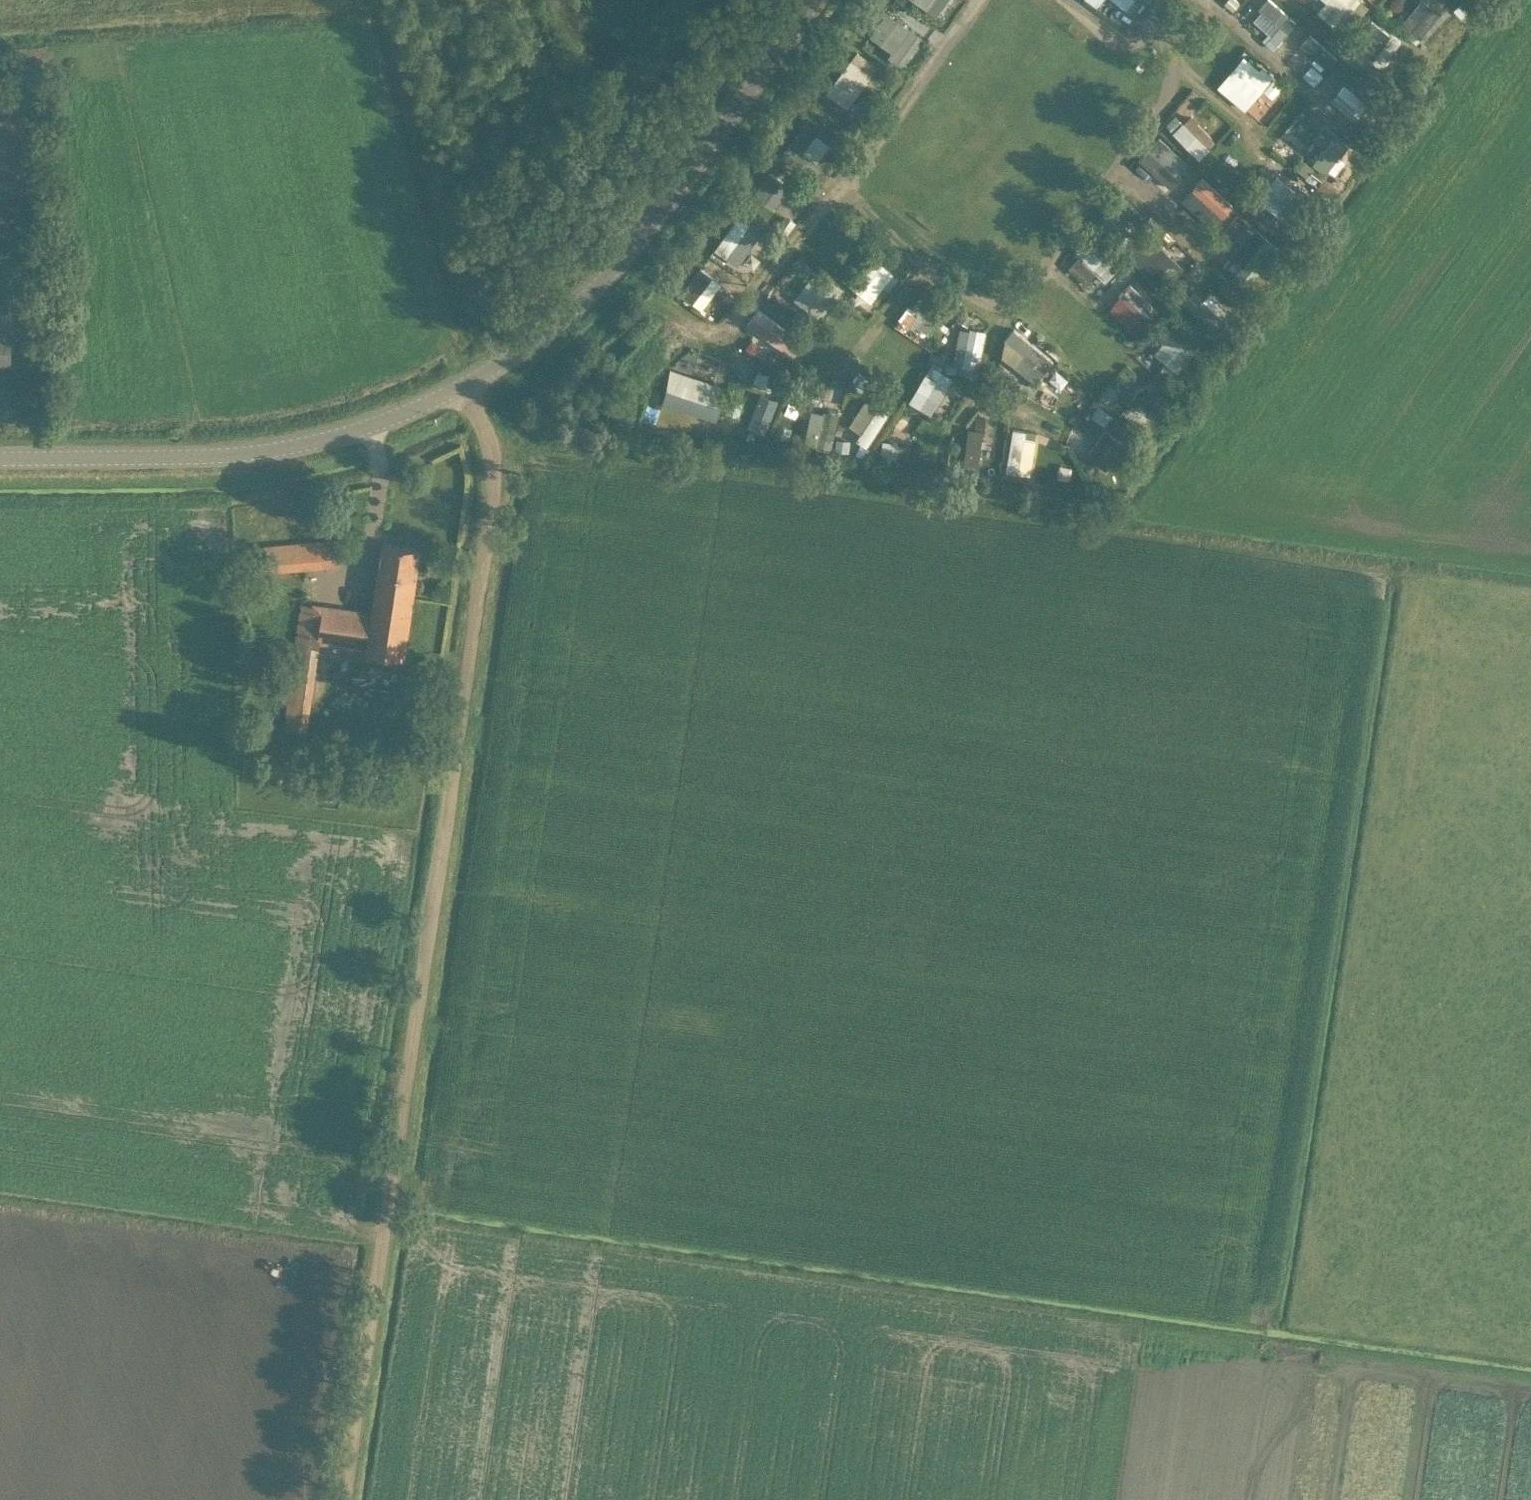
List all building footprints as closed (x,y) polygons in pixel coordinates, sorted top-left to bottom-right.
[(946,0),(913,0),(934,16),(946,0)] [(1126,9),(1133,0),(1114,0),(1126,9)] [(1224,2),(1233,10),(1240,2),(1238,0),(1226,0),(1224,2)] [(1295,19),(1274,0),(1254,0),(1253,1),(1286,30),(1295,19)] [(1345,17),(1359,0),(1326,0),(1345,17)] [(1422,37),(1441,13),(1425,0),(1420,0),(1401,22),(1422,37)] [(1455,10),(1462,1),(1461,0),(1443,0),(1455,10)] [(902,61),(921,36),(887,9),(868,34),(902,61)] [(1362,54),(1382,67),(1400,40),(1371,21),(1361,34),(1371,41),(1362,54)] [(1283,39),(1274,31),(1265,41),(1274,49),(1283,39)] [(858,50),(826,91),(847,108),(878,66),(858,50)] [(1227,75),(1248,93),(1254,86),(1260,91),(1273,75),(1263,66),(1260,69),(1244,55),(1227,75)] [(1213,62),(1205,74),(1217,81),(1224,69),(1213,62)] [(1314,66),(1305,77),(1314,84),(1323,74),(1314,66)] [(1373,67),(1368,74),(1383,84),(1388,77),(1373,67)] [(1264,89),(1273,96),(1282,85),(1273,78),(1264,89)] [(1193,89),(1162,122),(1199,157),(1216,139),(1191,116),(1206,101),(1193,89)] [(1331,99),(1345,112),(1354,102),(1339,90),(1331,99)] [(844,123),(818,104),(791,142),(804,151),(816,134),(829,143),(844,123)] [(1324,125),(1314,139),(1324,147),(1312,163),(1326,172),(1339,154),(1341,155),(1350,142),(1335,131),(1334,132),(1324,125)] [(1165,133),(1145,150),(1165,175),(1186,158),(1165,133)] [(799,151),(789,144),(782,153),(792,161),(799,151)] [(1325,174),(1314,167),(1308,175),(1319,183),(1322,179),(1325,174)] [(792,185),(771,170),(754,192),(775,208),(792,185)] [(1292,225),(1304,211),(1301,209),(1308,200),(1277,176),(1270,185),(1260,199),(1292,225)] [(1135,234),(1108,208),(1097,220),(1132,254),(1130,256),(1165,289),(1185,268),(1150,234),(1141,242),(1134,236),(1135,234)] [(738,212),(713,248),(737,264),(762,229),(738,212)] [(788,233),(796,221),(786,214),(778,226),(788,233)] [(1075,251),(1106,281),(1124,261),(1093,230),(1082,241),(1084,242),(1075,251)] [(1251,232),(1233,261),(1256,276),(1275,247),(1251,232)] [(879,243),(871,252),(880,259),(887,250),(879,243)] [(39,254),(33,259),(38,266),(44,261),(39,254)] [(871,299),(892,271),(872,256),(851,283),(871,299)] [(699,265),(680,293),(702,309),(721,281),(699,265)] [(820,317),(836,295),(815,279),(798,301),(820,317)] [(1106,305),(1135,334),(1159,311),(1130,282),(1106,305)] [(728,290),(721,299),(729,306),(737,297),(728,290)] [(1182,302),(1210,328),(1221,316),(1193,290),(1182,302)] [(930,332),(950,303),(938,294),(918,324),(930,332)] [(10,358),(10,331),(16,331),(16,311),(16,306),(0,306),(0,358),(10,358)] [(767,308),(751,334),(790,358),(806,333),(767,308)] [(900,317),(910,324),(912,321),(916,315),(911,311),(906,308),(904,311),(900,317)] [(962,309),(956,317),(968,326),(974,317),(962,309)] [(817,318),(808,311),(802,319),(811,326),(817,318)] [(979,365),(982,327),(957,325),(953,363),(979,365)] [(1167,338),(1166,338),(1154,353),(1178,372),(1200,344),(1177,325),(1167,338)] [(996,357),(1040,380),(1054,353),(1010,330),(996,357)] [(754,353),(758,348),(757,341),(752,338),(745,346),(754,353)] [(761,363),(759,368),(769,373),(772,368),(761,363)] [(1165,363),(1158,371),(1166,378),(1173,371),(1165,363)] [(937,380),(942,370),(932,364),(926,373),(937,380)] [(1018,377),(1006,371),(1000,383),(1012,389),(1018,377)] [(937,380),(926,373),(910,400),(931,412),(947,386),(937,380)] [(1146,384),(1122,410),(1140,426),(1164,401),(1146,384)] [(660,407),(665,391),(654,388),(653,392),(649,404),(660,407)] [(682,392),(667,388),(663,402),(716,419),(721,405),(682,392)] [(779,399),(761,393),(748,425),(765,432),(779,399)] [(866,396),(847,424),(859,432),(855,438),(866,445),(891,408),(880,400),(877,404),(866,396)] [(730,397),(726,412),(739,415),(743,400),(730,397)] [(1099,404),(1090,416),(1095,419),(1086,431),(1096,437),(1112,414),(1099,404)] [(823,412),(813,410),(805,441),(817,443),(816,445),(832,448),(839,413),(824,410),(823,412)] [(977,415),(975,428),(984,429),(986,416),(977,415)] [(1116,416),(1108,429),(1116,434),(1124,422),(1116,416)] [(778,425),(775,435),(788,440),(792,429),(778,425)] [(1031,474),(1037,438),(1024,436),(1026,428),(1012,426),(1005,470),(1031,474)] [(1086,455),(1105,469),(1125,443),(1105,430),(1086,455)] [(849,453),(850,442),(850,439),(837,437),(835,451),(849,453)] [(891,455),(895,456),(896,456),(897,443),(898,442),(883,440),(881,454),(891,455)] [(266,569),(322,564),(340,563),(337,539),(264,545),(266,569)] [(303,602),(297,641),(312,644),(313,640),(317,641),(320,641),(367,648),(366,652),(404,658),(417,566),(420,546),(383,541),(373,612),(322,605),(303,602)]
